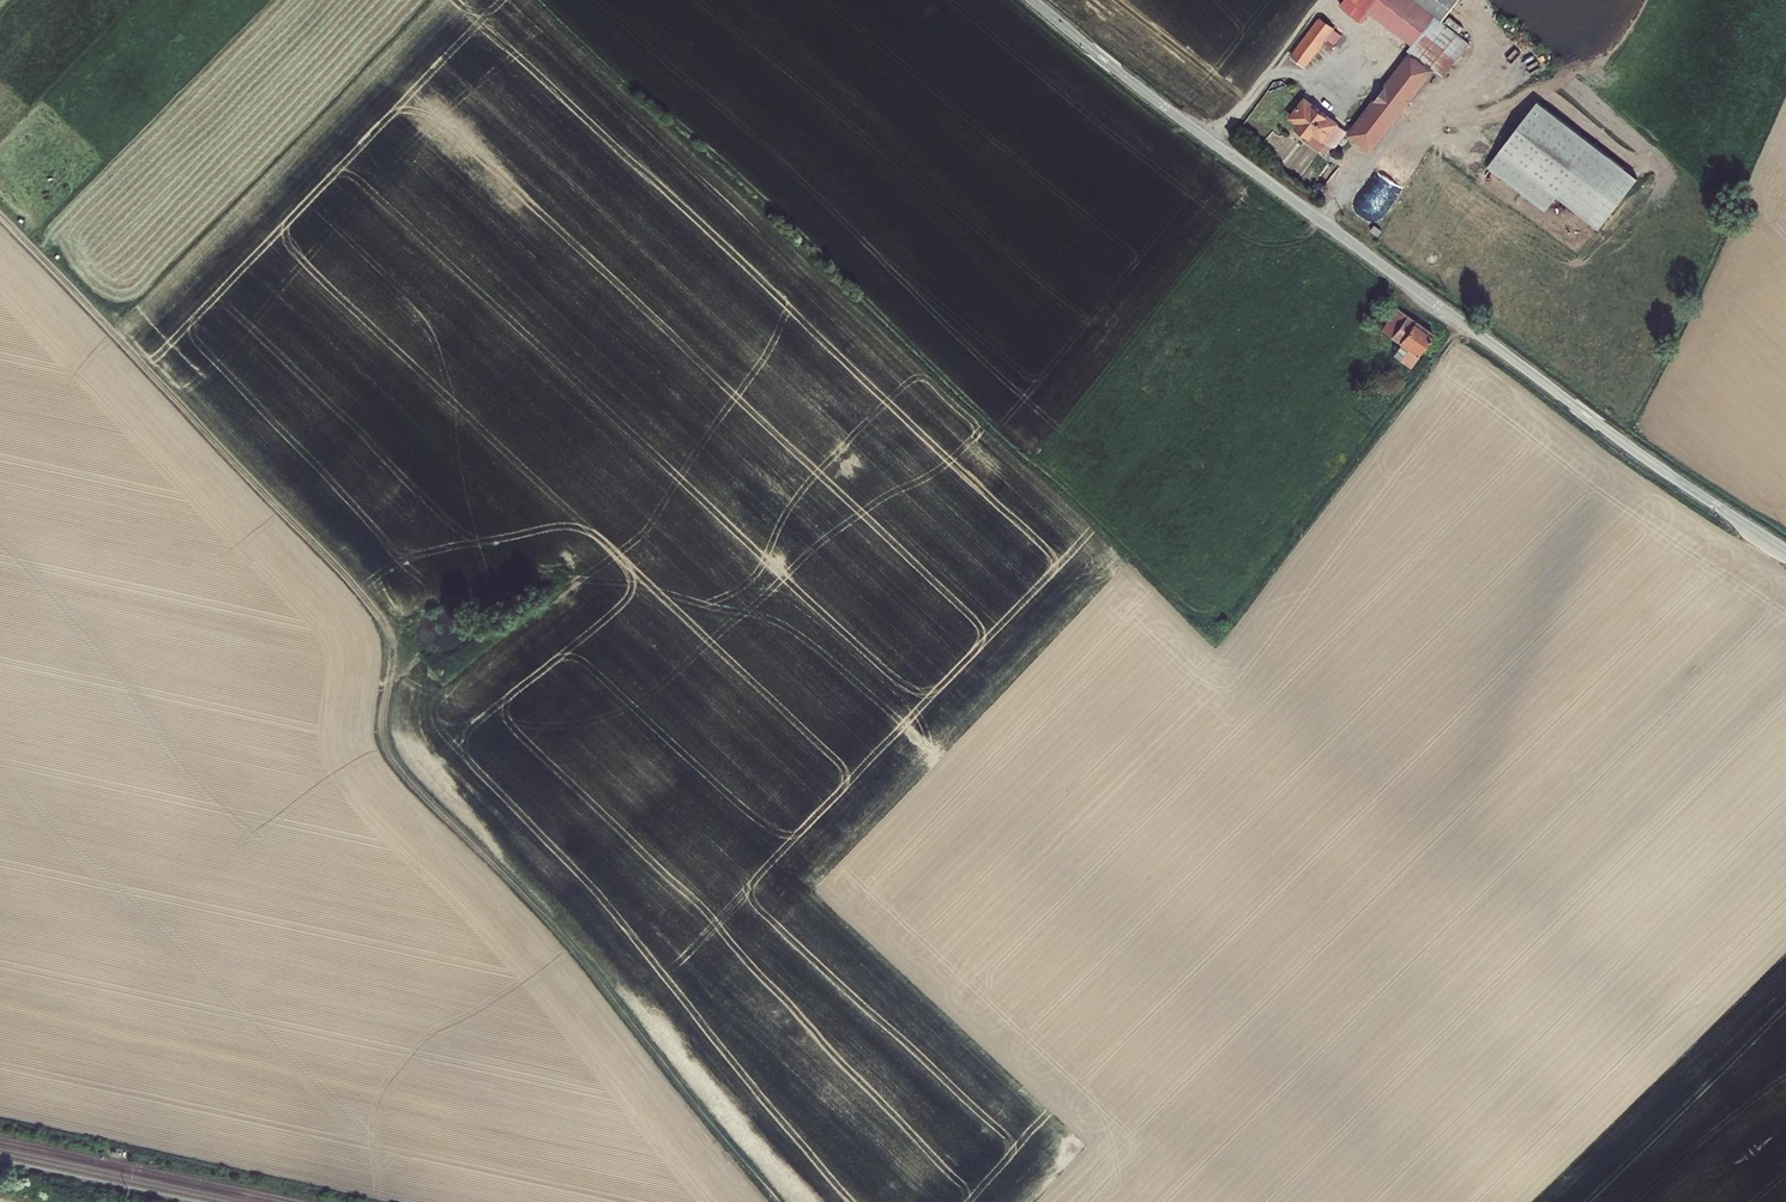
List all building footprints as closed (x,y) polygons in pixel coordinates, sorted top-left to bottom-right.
[(1354,0),(1344,0),(1338,8),(1358,25),(1369,12),(1354,0)] [(1411,44),(1430,18),(1433,15),(1414,0),(1354,0),(1369,12),(1411,44)] [(1433,15),(1430,18),(1436,23),(1441,16),(1445,19),(1461,0),(1414,0),(1433,15)] [(1319,17),(1290,55),(1306,68),(1324,43),(1323,43),(1333,29),(1334,28),(1319,17)] [(1323,43),(1324,43),(1331,49),(1342,36),(1333,29),(1323,43)] [(1435,70),(1410,52),(1383,87),(1385,88),(1375,101),(1373,99),(1348,132),(1348,137),(1371,154),(1435,70)] [(1314,104),(1304,97),(1288,118),(1297,126),(1294,129),(1309,139),(1306,142),(1319,153),(1320,151),(1325,155),(1330,148),(1334,151),(1348,132),(1338,125),(1340,124),(1329,116),(1328,117),(1313,106),(1314,104)] [(1639,179),(1539,102),(1488,167),(1546,212),(1557,197),(1600,230),(1639,179)] [(1330,148),(1325,155),(1323,157),(1333,164),(1340,155),(1334,151),(1330,148)] [(1382,231),(1374,226),(1370,231),(1378,237),(1382,231)] [(1397,308),(1381,329),(1401,345),(1407,350),(1399,360),(1410,369),(1419,357),(1417,356),(1433,334),(1407,315),(1397,308)] [(1393,356),(1399,360),(1407,350),(1401,345),(1393,356)]
